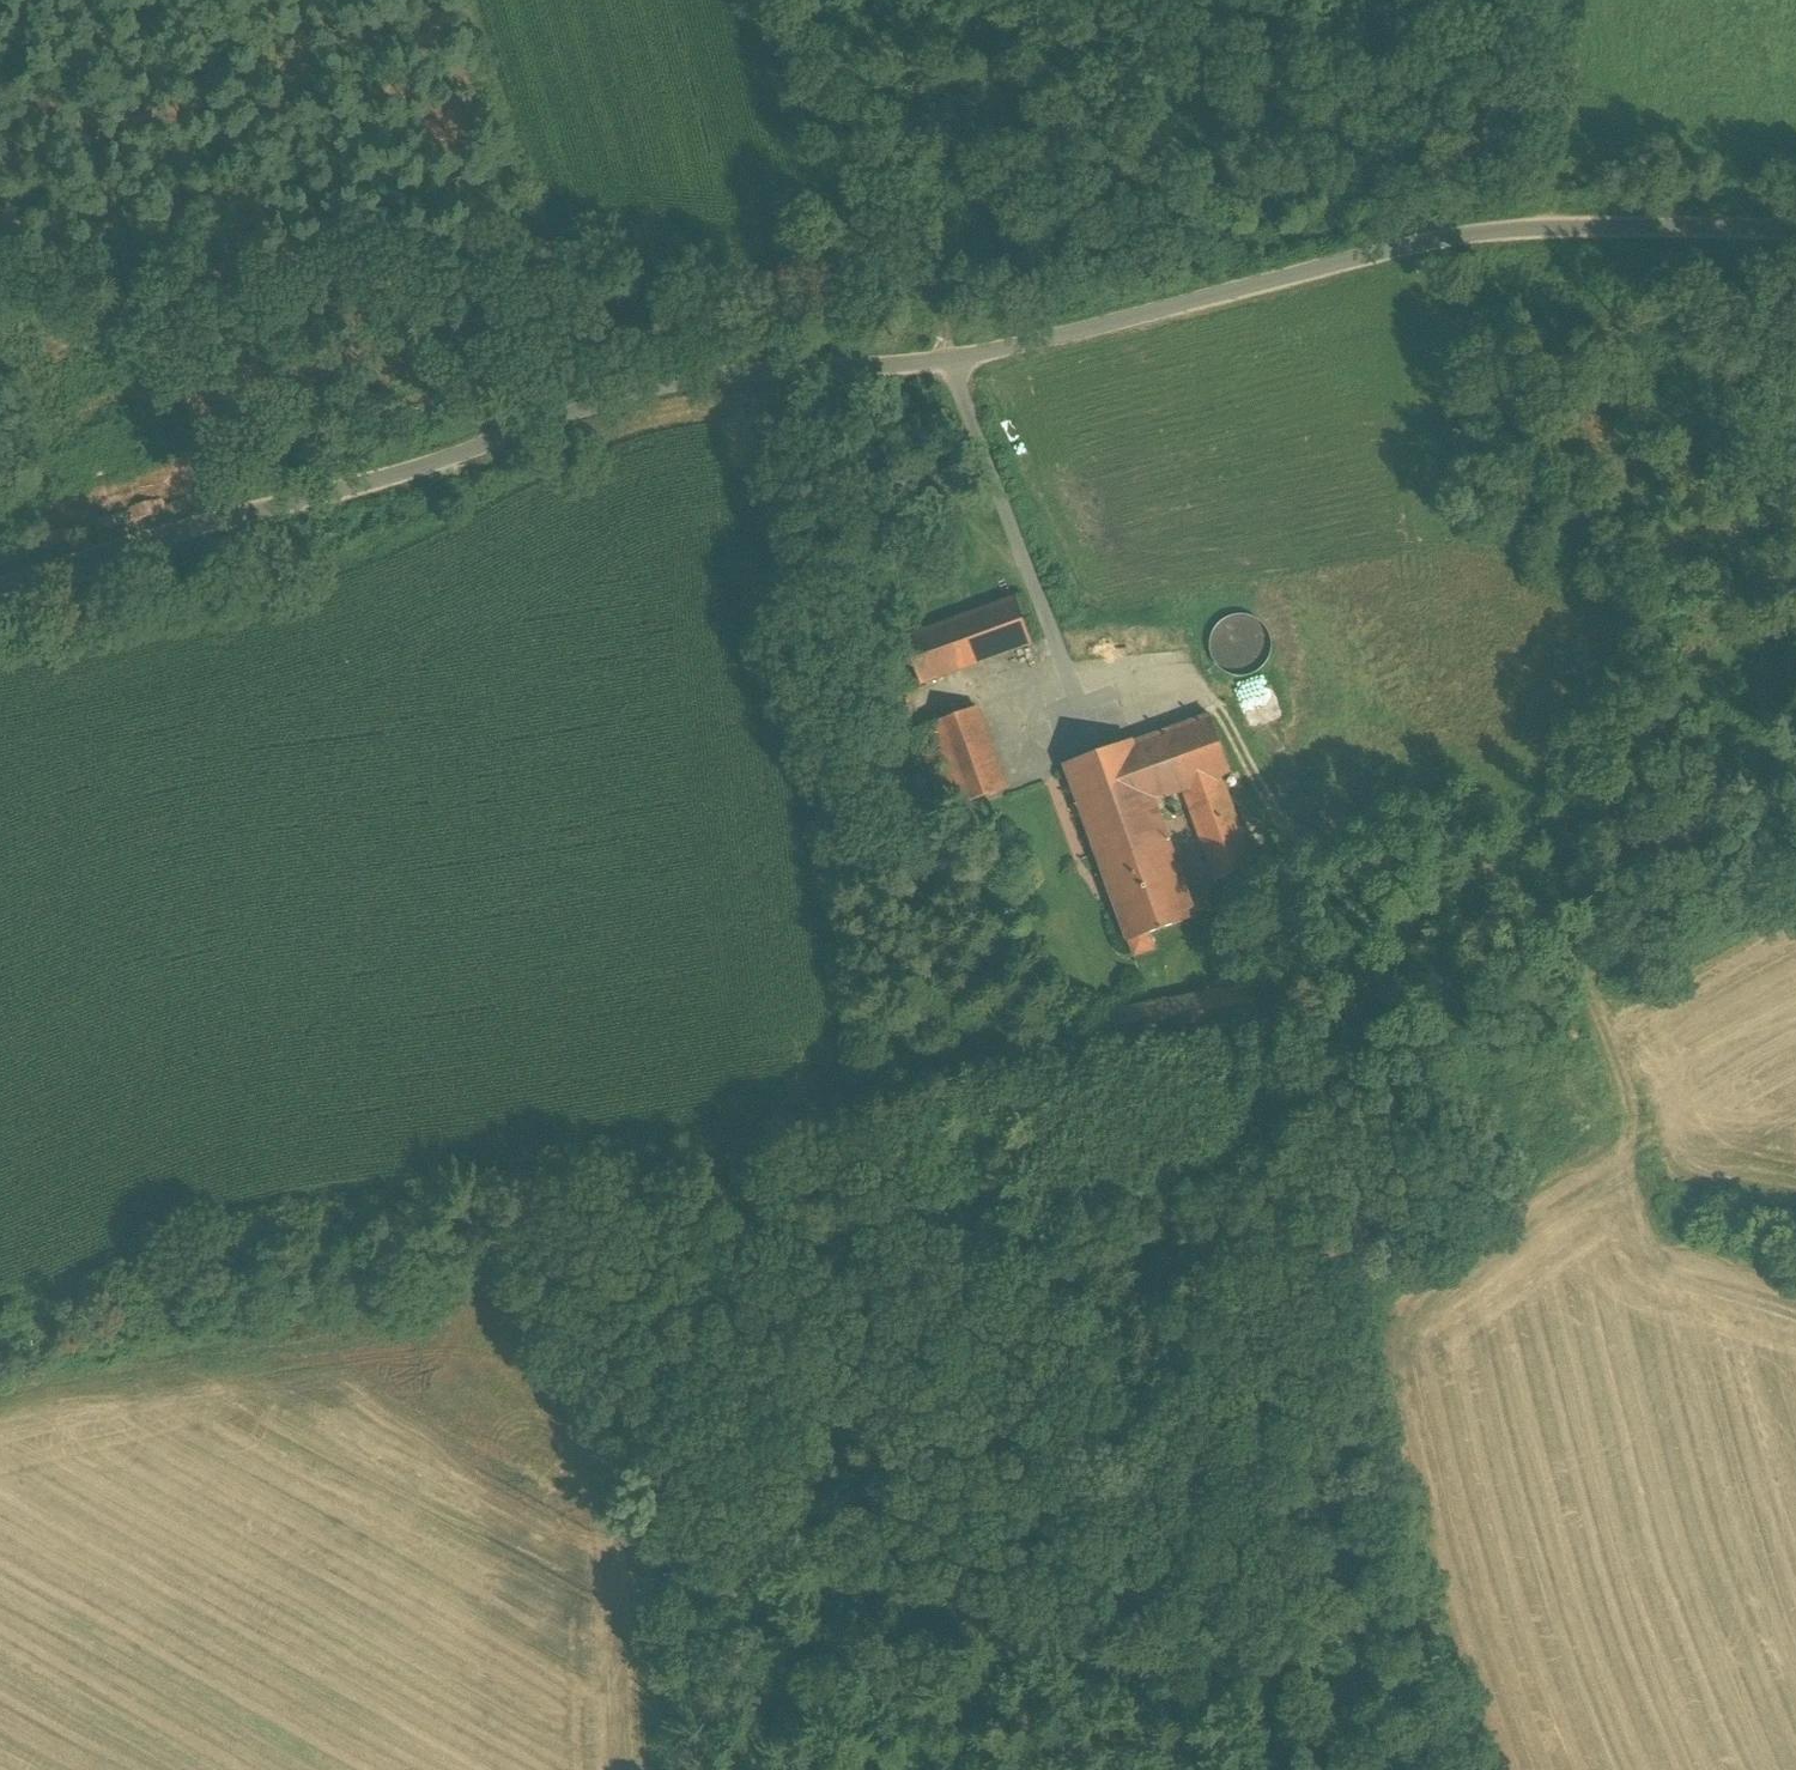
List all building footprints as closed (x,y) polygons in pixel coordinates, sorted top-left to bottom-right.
[(1013,600),(900,635),(916,680),(1028,648),(1013,600)] [(1216,653),(1221,663),(1229,671),(1239,676),(1251,676),(1261,674),(1270,668),(1276,660),(1280,650),(1280,640),(1277,630),(1271,621),(1263,615),(1253,611),(1243,611),(1233,614),(1223,621),(1217,631),(1215,642),(1216,653)] [(977,707),(906,733),(935,816),(1007,790),(977,707)] [(1122,748),(1062,767),(1131,962),(1159,953),(1154,937),(1197,924),(1188,889),(1156,811),(1185,800),(1214,878),(1256,867),(1205,720),(1122,748)]
